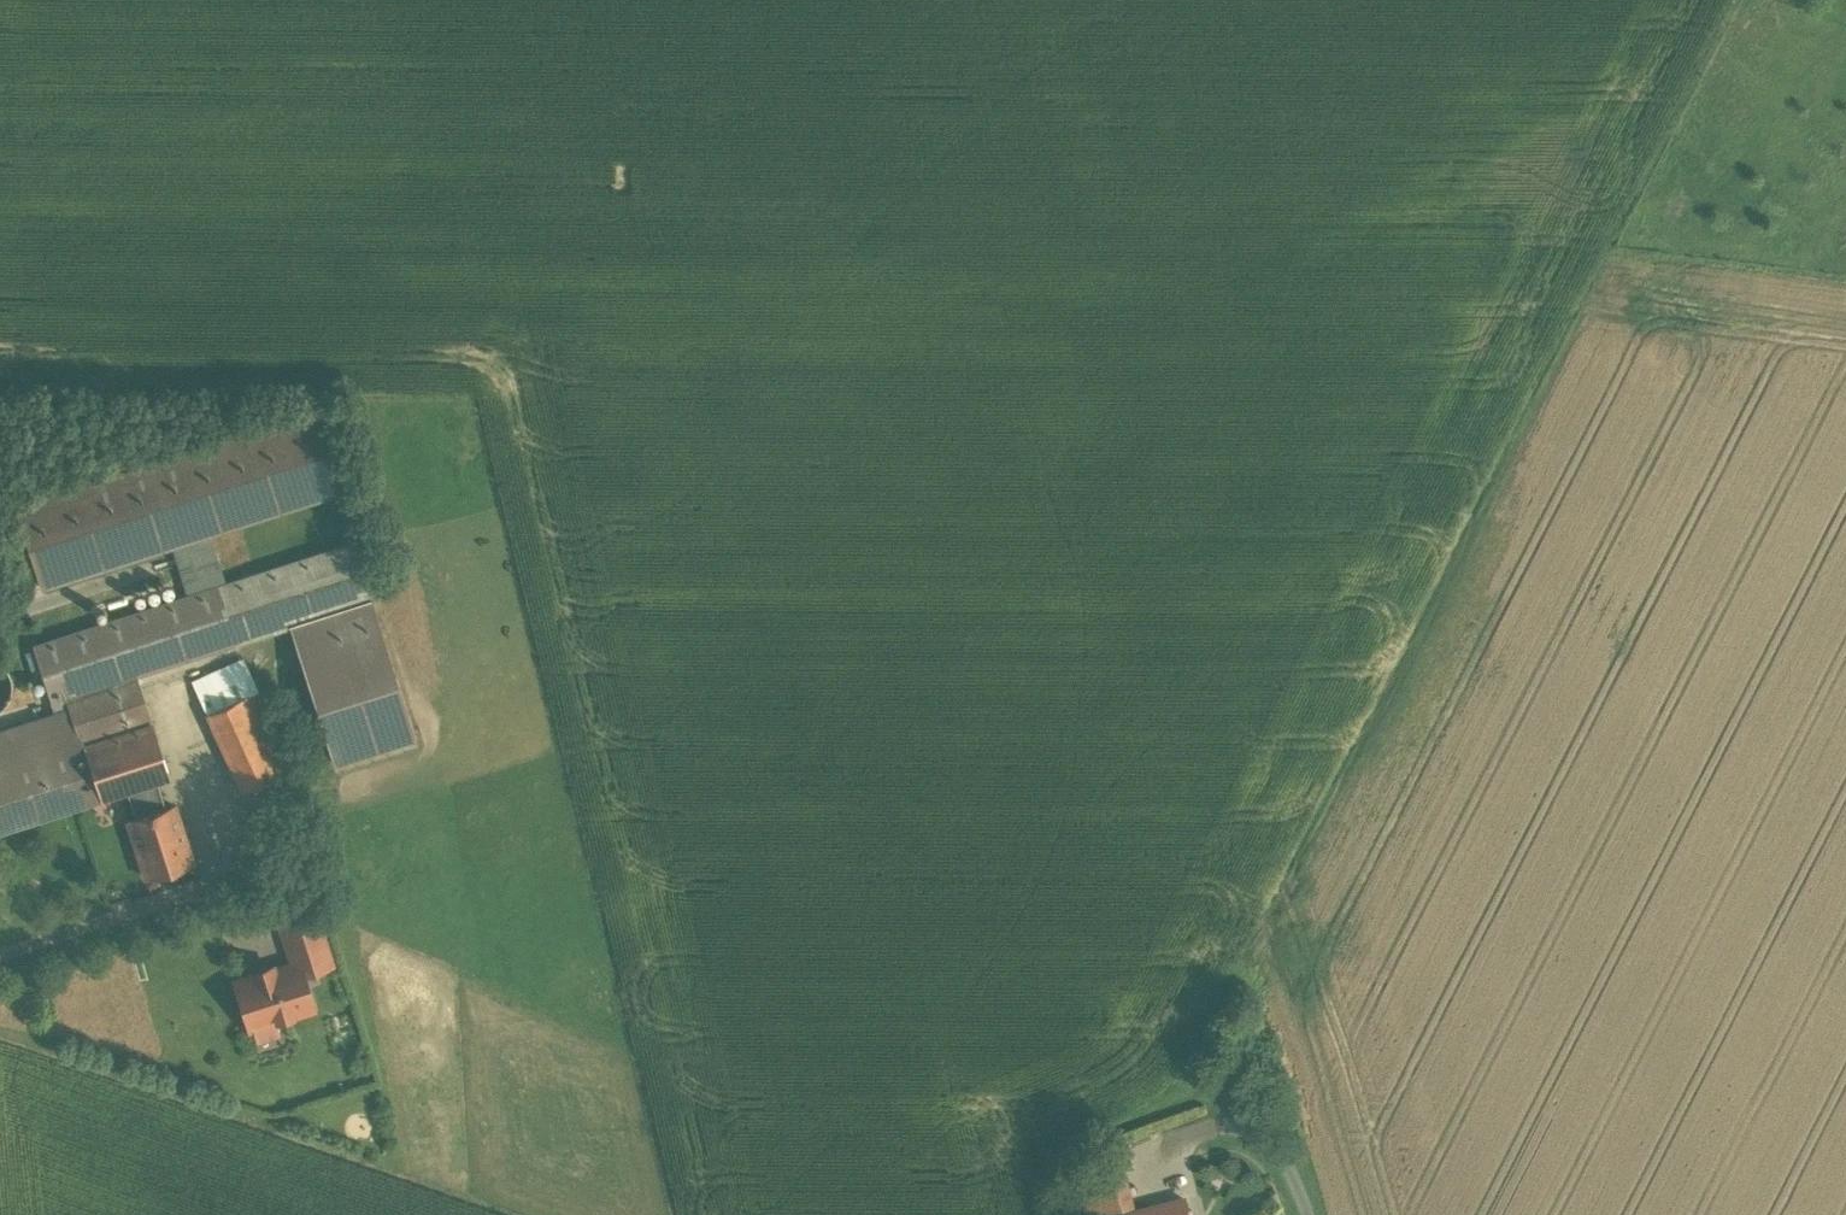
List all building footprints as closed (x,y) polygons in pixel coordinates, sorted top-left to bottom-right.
[(315,405),(12,500),(37,578),(40,588),(172,546),(214,532),(343,493),(315,405)] [(0,719),(0,837),(171,782),(137,675),(284,627),(362,602),(343,543),(230,580),(214,532),(172,546),(186,587),(28,638),(49,703),(0,719)] [(405,733),(362,602),(284,627),(328,759),(405,733)] [(243,673),(193,697),(234,781),(284,757),(243,673)] [(128,819),(146,877),(193,863),(174,805),(128,819)] [(298,963),(302,974),(331,965),(316,916),(282,927),(293,964),(298,963)] [(312,1008),(302,974),(298,963),(293,964),(273,971),(272,966),(253,972),(255,977),(236,983),(250,1028),(312,1008)] [(1120,1168),(1076,1181),(1087,1214),(1112,1214),(1132,1209),(1120,1168)] [(1185,1198),(1130,1212),(1131,1214),(1189,1214),(1185,1198)]
